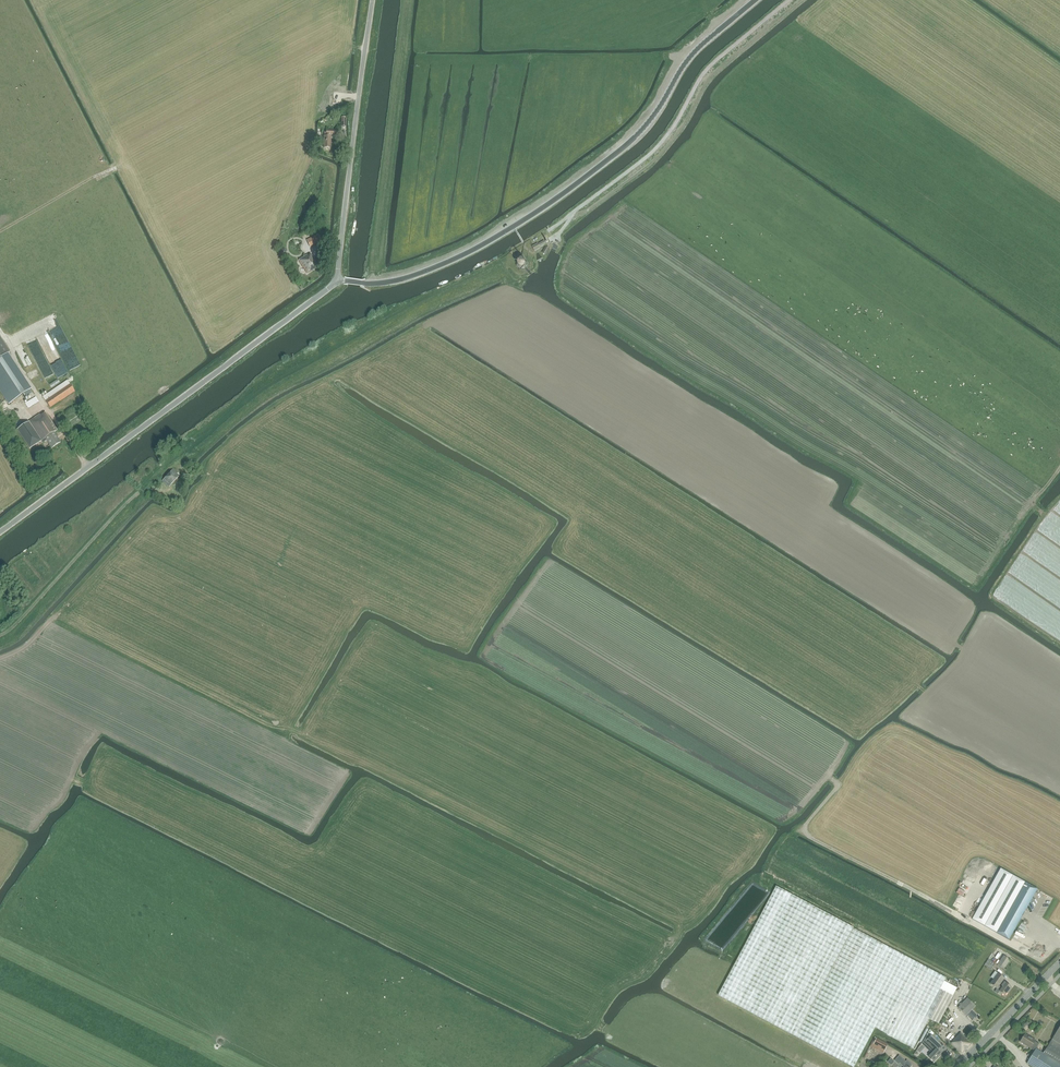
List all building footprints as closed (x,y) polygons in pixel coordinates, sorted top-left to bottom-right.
[(324,136),(324,139),(323,148),(331,148),(331,135),(338,135),(338,131),(329,131),(326,131),(326,133),(324,132),(324,136)] [(319,235),(307,241),(310,247),(322,241),(319,235)] [(532,247),(534,252),(537,250),(540,249),(540,248),(546,245),(544,241),(538,245),(538,244),(532,247)] [(311,254),(299,260),(307,274),(319,266),(311,254)] [(523,271),(524,269),(527,267),(528,262),(525,259),(519,258),(518,259),(515,261),(515,266),(518,270),(523,271)] [(4,345),(0,338),(0,359),(6,355),(9,353),(4,345)] [(37,362),(43,359),(34,339),(27,342),(37,362)] [(16,352),(26,366),(32,362),(22,348),(16,352)] [(6,355),(0,359),(0,388),(10,403),(24,394),(26,398),(32,394),(6,355)] [(29,379),(48,372),(45,366),(27,373),(29,379)] [(60,401),(75,391),(67,380),(43,397),(50,408),(60,401)] [(58,380),(50,385),(52,388),(60,383),(58,380)] [(39,402),(36,397),(25,403),(28,408),(39,402)] [(47,440),(52,448),(60,442),(54,432),(57,430),(45,412),(40,416),(40,415),(29,422),(42,441),(43,443),(47,440)] [(30,449),(42,441),(29,422),(23,426),(17,430),(30,449)] [(173,470),(162,481),(169,487),(180,476),(173,470)] [(1001,869),(972,919),(997,933),(1009,940),(1037,889),(1025,882),(1001,869)] [(718,995),(796,1037),(852,1066),(854,1066),(875,1027),(913,1047),(914,1048),(929,1019),(939,1024),(954,997),(953,996),(957,988),(944,981),(946,978),(854,929),(854,928),(776,886),(718,995)] [(998,965),(1001,967),(1004,969),(1010,960),(1004,956),(998,965)] [(992,970),(995,964),(988,960),(984,966),(992,970)] [(991,977),(994,979),(990,984),(997,989),(995,992),(998,994),(1000,992),(1005,996),(1011,987),(1005,982),(1001,986),(1002,986),(1001,988),(999,987),(1005,979),(995,971),(991,977)] [(958,1008),(962,1012),(967,1016),(968,1015),(973,1020),(977,1016),(971,1011),(976,1006),(967,998),(958,1008)] [(1027,1064),(1032,1066),(1059,1066),(1059,1027),(1044,1053),(1036,1049),(1035,1050),(1035,1051),(1027,1064)] [(921,1043),(929,1030),(926,1028),(919,1042),(921,1043)] [(954,1040),(952,1043),(962,1054),(972,1043),(961,1033),(953,1040),(954,1040)] [(1023,1038),(1020,1042),(1031,1049),(1032,1047),(1035,1050),(1036,1049),(1039,1044),(1035,1042),(1036,1041),(1025,1034),(1023,1038)] [(927,1035),(922,1044),(931,1053),(928,1056),(934,1062),(946,1048),(932,1036),(931,1035),(929,1037),(927,1035)] [(875,1038),(870,1046),(883,1053),(888,1045),(877,1038),(876,1039),(875,1038)]
